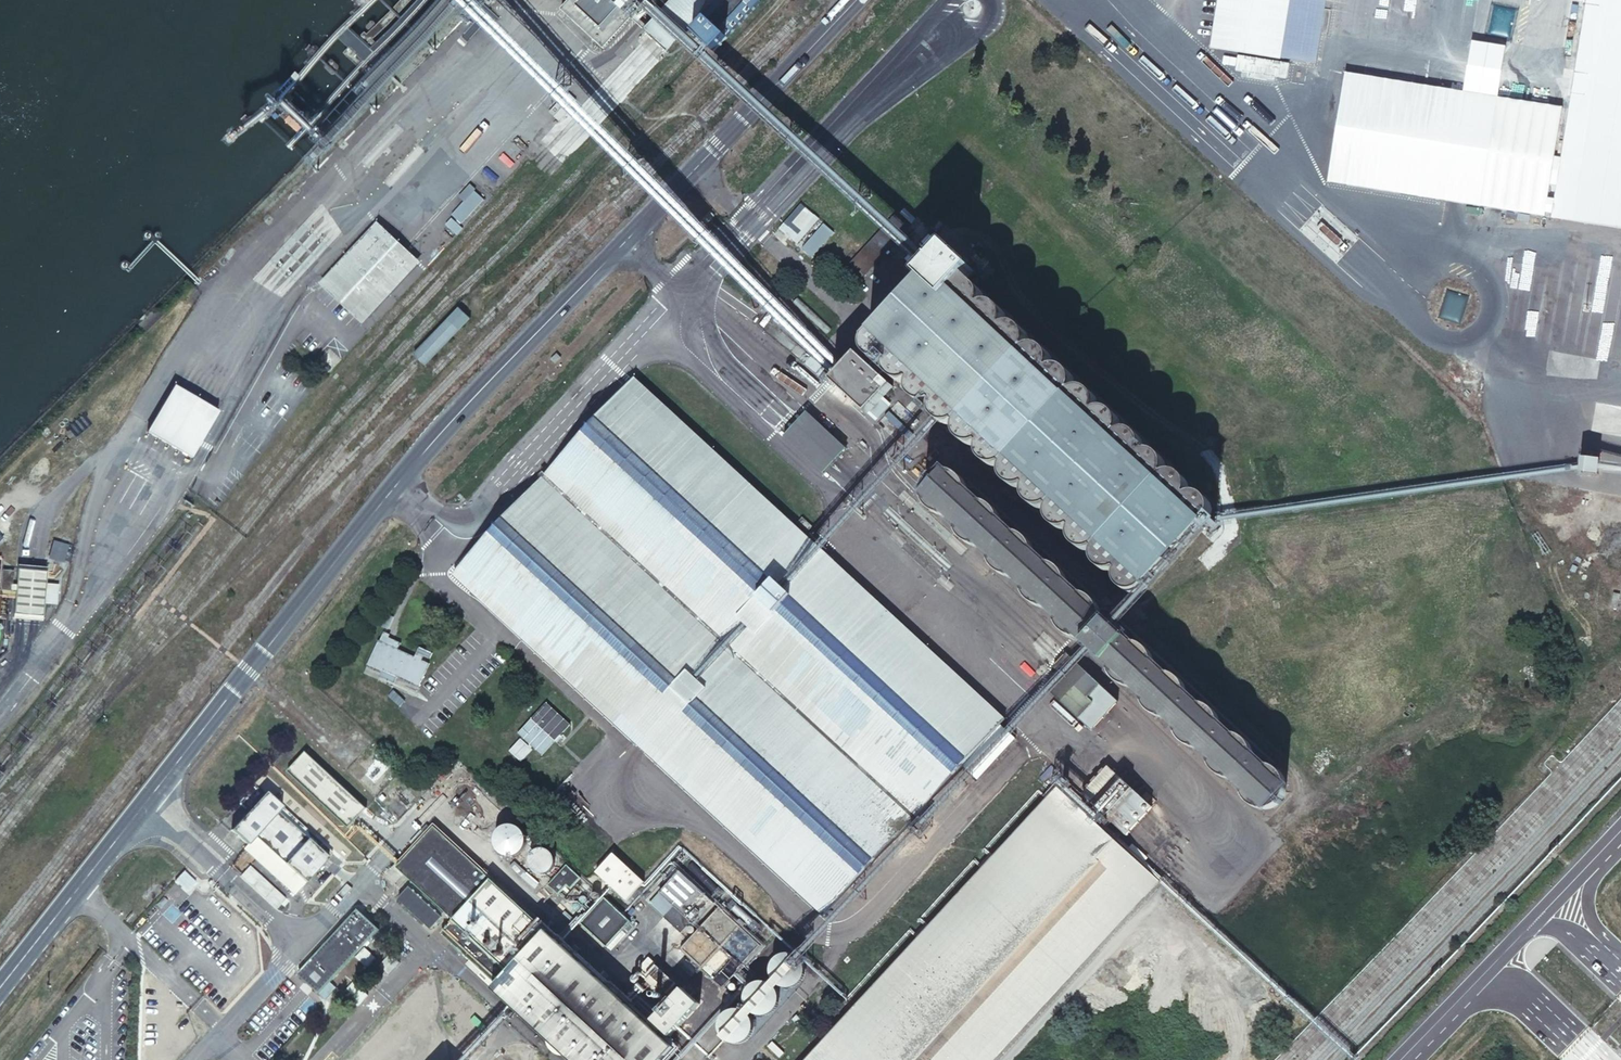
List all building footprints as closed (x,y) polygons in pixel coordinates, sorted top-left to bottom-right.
[(560,10),(602,48),(630,20),(635,24),(645,12),(637,3),(640,0),(570,0),(560,10)] [(641,32),(650,41),(659,49),(665,54),(716,0),(671,0),(641,32)] [(1316,64),(1326,0),(1218,0),(1210,48),(1283,59),(1316,64)] [(1568,108),(1551,217),(1620,229),(1620,0),(1586,0),(1568,108)] [(1285,77),(1287,60),(1236,54),(1233,71),(1285,77)] [(1568,108),(1343,73),(1328,180),(1551,217),(1568,108)] [(474,189),(451,213),(460,222),(484,198),(474,189)] [(787,216),(800,232),(806,227),(804,225),(814,217),(803,203),(787,216)] [(811,255),(835,231),(824,221),(801,245),(811,255)] [(864,273),(901,234),(887,221),(850,259),(864,273)] [(378,233),(321,295),(360,330),(417,268),(378,233)] [(970,448),(973,448),(1051,366),(1050,364),(1050,360),(1047,356),(1044,354),(1042,351),(1037,350),(1034,350),(1031,350),(1028,350),(1028,347),(1027,345),(1027,342),(1026,339),(1025,336),(1022,333),(1019,331),(1016,329),(1012,328),(1007,328),(1004,329),(1004,326),(1004,324),(1004,321),(1003,318),(1002,316),(1000,313),(997,310),(995,309),(992,307),(988,307),(984,306),(980,307),(981,305),(981,302),(980,299),(978,295),(976,291),(974,287),(970,285),(965,280),(972,272),(946,248),(918,279),(921,281),(867,341),(865,344),(865,346),(864,350),(865,354),(867,357),(868,360),(871,362),(873,364),(876,365),(878,365),(881,366),(885,366),(885,369),(886,370),(887,374),(889,377),(891,379),(894,381),(897,382),(900,383),(903,384),(906,384),(909,383),(909,386),(909,390),(909,393),(910,396),(912,399),(914,402),(916,404),(919,405),(922,406),(925,407),(927,407),(931,407),(931,410),(932,414),(933,415),(934,418),(935,420),(937,421),(940,424),(942,425),(944,425),(946,426),(949,427),(953,427),(953,429),(954,432),(954,436),(956,438),(958,441),(961,444),(964,446),(966,447),(970,448)] [(455,309),(410,355),(417,362),(422,366),(467,320),(455,309)] [(854,355),(840,371),(875,403),(890,387),(854,355)] [(973,448),(974,448),(978,447),(979,448),(979,450),(979,453),(980,456),(981,459),(982,462),(984,465),(986,466),(988,468),(991,469),(993,470),(995,470),(1001,470),(1001,474),(1002,477),(1003,481),(1006,484),(1008,487),(1012,489),(1015,490),(1018,491),(1021,491),(1024,490),(1024,494),(1024,495),(1102,413),(1100,413),(1096,413),(1096,409),(1095,405),(1094,402),(1092,399),(1089,396),(1085,394),(1081,393),(1077,392),(1073,393),(1074,387),(1072,384),(1071,380),(1069,377),(1067,375),(1063,372),(1060,371),(1055,370),(1051,370),(1051,366),(973,448)] [(840,371),(830,382),(865,415),(875,403),(840,371)] [(483,552),(453,585),(824,926),(1004,729),(634,389),(544,486),(624,562),(621,565),(618,568),(598,598),(524,530),(493,561),(483,552)] [(192,406),(173,396),(143,445),(172,461),(188,470),(218,421),(192,406)] [(1024,495),(1025,496),(1025,500),(1026,502),(1027,504),(1029,507),(1032,509),(1035,511),(1039,512),(1043,512),(1047,511),(1047,513),(1047,515),(1047,519),(1049,523),(1051,526),(1053,529),(1057,531),(1061,533),(1065,534),(1070,533),(1070,536),(1070,539),(1072,544),(1073,547),(1075,549),(1077,551),(1080,553),(1082,553),(1085,554),(1087,555),(1090,555),(1093,555),(1093,558),(1093,560),(1094,563),(1095,565),(1096,568),(1099,570),(1100,572),(1184,483),(1182,481),(1180,479),(1177,477),(1172,476),(1166,476),(1166,473),(1166,470),(1165,467),(1164,465),(1161,462),(1159,459),(1157,457),(1154,456),(1151,455),(1147,455),(1142,454),(1142,451),(1141,448),(1140,444),(1137,440),(1135,437),(1132,435),(1128,433),(1123,433),(1119,434),(1119,430),(1118,426),(1117,422),(1114,419),(1111,417),(1108,415),(1105,414),(1103,413),(1102,413),(1024,495)] [(805,416),(782,441),(822,478),(845,453),(805,416)] [(1580,470),(1599,473),(1604,448),(1585,444),(1580,470)] [(917,495),(919,497),(945,470),(942,468),(917,495)] [(919,497),(1264,814),(1289,788),(945,470),(919,497)] [(1100,572),(1102,572),(1104,573),(1107,575),(1111,575),(1114,575),(1114,578),(1114,580),(1114,583),(1116,586),(1118,589),(1121,592),(1124,593),(1128,595),(1132,595),(1136,595),(1139,594),(1209,520),(1209,517),(1209,515),(1210,511),(1209,508),(1209,504),(1206,501),(1203,498),(1198,496),(1195,495),(1191,496),(1188,496),(1187,492),(1187,489),(1185,486),(1184,483),(1100,572)] [(504,529),(483,552),(493,561),(524,530),(598,598),(618,568),(621,565),(624,562),(544,486),(511,522),(517,528),(510,535),(504,529)] [(511,522),(504,529),(510,535),(517,528),(511,522)] [(48,558),(64,561),(68,543),(52,539),(48,558)] [(7,592),(8,573),(0,572),(0,591),(7,592)] [(45,574),(16,572),(11,614),(41,616),(45,574)] [(428,665),(378,643),(363,675),(385,685),(388,680),(416,693),(428,665)] [(1090,727),(1119,697),(1079,658),(1050,688),(1090,727)] [(546,703),(518,734),(541,755),(570,725),(546,703)] [(366,806),(305,750),(287,771),(348,827),(366,806)] [(1101,779),(1085,796),(1126,833),(1142,816),(1101,779)] [(805,1059),(995,1059),(1159,883),(1056,788),(805,1059)] [(332,853),(265,791),(231,830),(222,839),(237,855),(243,849),(294,895),(332,853)] [(506,849),(513,843),(514,844),(527,833),(511,815),(491,832),(506,849)] [(396,869),(453,921),(441,935),(496,984),(491,990),(568,1059),(662,1059),(673,1047),(433,828),(396,869)] [(530,849),(540,867),(556,858),(546,840),(530,849)] [(294,895),(243,849),(237,855),(233,859),(284,906),(294,895)] [(614,855),(598,873),(627,900),(644,882),(614,855)] [(578,878),(564,865),(546,884),(556,894),(564,885),(568,889),(578,878)] [(391,866),(379,878),(389,887),(401,875),(391,866)] [(678,870),(649,904),(681,934),(691,922),(695,925),(715,904),(678,870)] [(193,887),(181,876),(167,891),(179,902),(193,887)] [(410,883),(398,895),(430,926),(442,914),(410,883)] [(718,909),(680,950),(723,988),(761,948),(718,909)] [(356,911),(297,975),(318,995),(378,931),(356,911)] [(728,1014),(725,1017),(724,1018),(724,1019),(723,1021),(722,1023),(721,1025),(721,1028),(721,1030),(721,1033),(722,1035),(724,1037),(725,1039),(727,1041),(729,1043),(732,1044),(735,1045),(738,1045),(742,1044),(745,1043),(748,1041),(751,1037),(752,1034),(753,1031),(754,1027),(753,1022),(751,1019),(755,1015),(756,1016),(758,1016),(761,1016),(764,1017),(767,1016),(770,1016),(773,1014),(776,1011),(777,1008),(778,1005),(779,1002),(779,998),(779,995),(777,991),(780,987),(782,989),(785,989),(789,990),(791,989),(794,988),(796,988),(799,985),(801,983),(802,981),(803,978),(803,976),(804,974),(804,971),(803,968),(802,965),(801,963),(798,960),(795,959),(792,958),(789,957),(786,957),(783,957),(780,958),(777,960),(775,961),(774,963),(773,965),(771,968),(771,970),(771,972),(771,974),(771,976),(772,979),(773,982),(770,986),(768,985),(767,985),(764,984),(761,984),(758,984),(756,985),(754,986),(751,988),(749,990),(748,993),(747,995),(746,998),(746,1000),(746,1002),(746,1004),(747,1006),(749,1009),(745,1013),(742,1012),(740,1012),(737,1012),(733,1012),(731,1013),(728,1014)]
